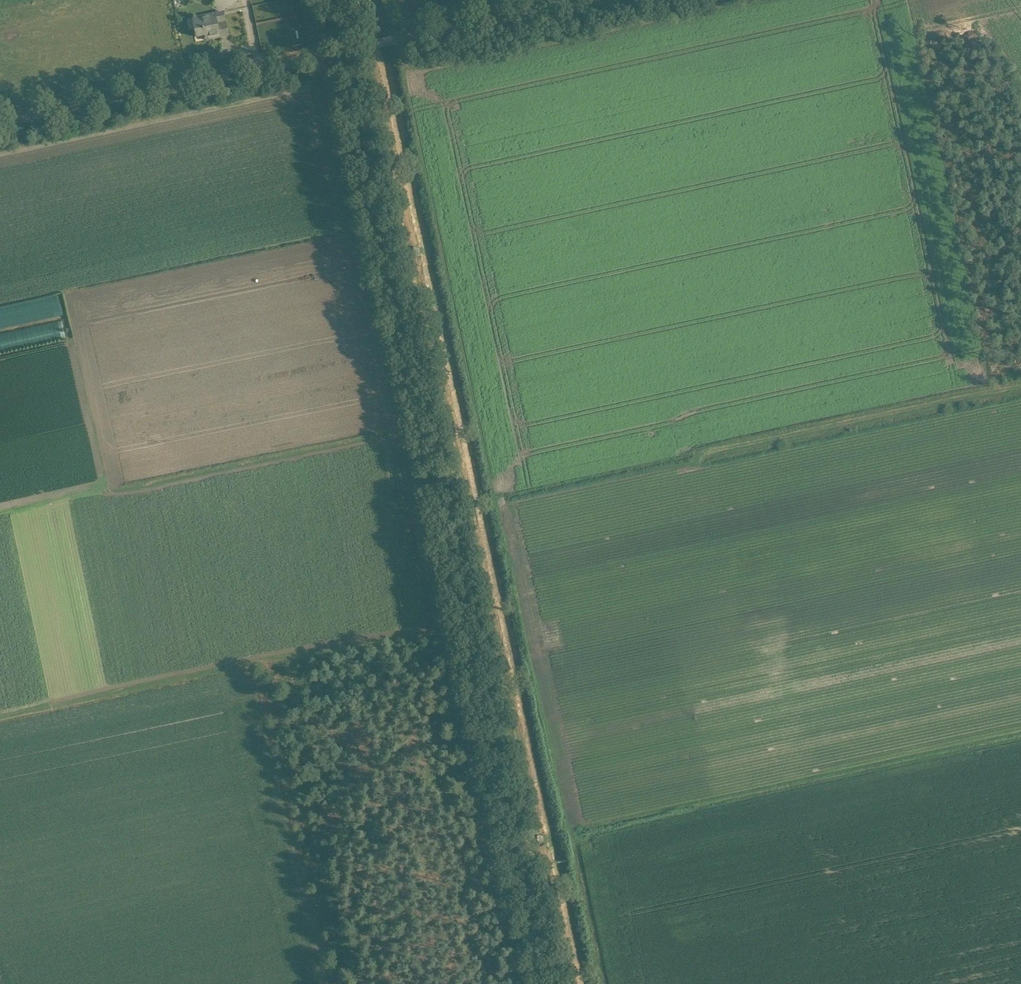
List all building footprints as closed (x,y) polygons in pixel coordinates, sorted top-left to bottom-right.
[(213,39),(228,35),(223,12),(192,18),(196,37),(212,33),(213,39)] [(414,248),(412,248),(414,259),(416,258),(420,254),(419,249),(414,248)] [(538,833),(536,833),(538,844),(540,843),(544,839),(543,834),(538,833)]
